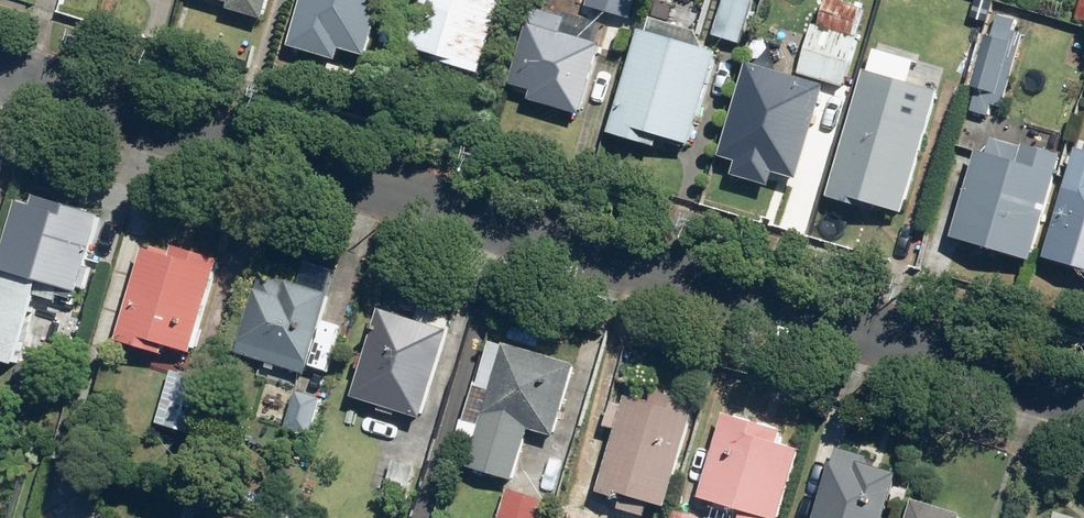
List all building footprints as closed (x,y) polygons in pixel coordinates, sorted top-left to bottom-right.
[(270,0),(220,0),(230,3),(228,10),(263,21),(270,0)] [(385,0),(305,0),(294,35),(367,58),(385,0)] [(504,0),(421,0),(407,47),(435,55),(433,61),(482,75),(504,0)] [(637,0),(588,0),(586,7),(631,21),(637,0)] [(755,0),(722,0),(711,36),(742,45),(755,0)] [(863,9),(836,0),(828,0),(819,24),(854,36),(863,9)] [(1075,17),(1083,20),(1083,0),(1080,0),(1075,17)] [(563,31),(567,17),(534,7),(511,83),(532,89),(529,99),(581,115),(603,44),(563,31)] [(843,87),(857,38),(813,25),(798,74),(843,87)] [(968,87),(983,34),(955,26),(941,79),(968,87)] [(691,145),(719,53),(642,29),(610,133),(660,149),(664,136),(691,145)] [(997,96),(1012,43),(985,35),(970,88),(997,96)] [(799,179),(828,87),(750,63),(721,156),(738,162),(733,175),(773,187),(777,173),(799,179)] [(903,216),(930,128),(855,105),(828,192),(903,216)] [(1034,260),(1064,156),(995,137),(990,153),(978,149),(958,217),(935,211),(922,256),(949,264),(956,238),(1034,260)] [(1076,151),(1046,258),(1083,268),(1083,153),(1076,151)] [(81,291),(103,215),(38,196),(36,204),(22,200),(2,268),(81,291)] [(194,352),(222,259),(177,245),(174,257),(147,248),(118,340),(166,355),(168,346),(194,352)] [(307,375),(332,294),(262,273),(237,354),(307,375)] [(423,419),(452,330),(383,307),(354,396),(423,419)] [(555,435),(576,365),(505,343),(467,466),(514,480),(530,428),(555,435)] [(194,435),(210,381),(173,370),(157,424),(194,435)] [(309,436),(321,397),(297,390),(285,428),(309,436)] [(669,508),(701,405),(657,391),(654,402),(629,395),(600,487),(669,508)] [(781,442),(785,430),(726,413),(701,497),(743,509),(740,517),(767,517),(770,517),(782,517),(803,449),(781,442)] [(867,456),(837,447),(815,517),(886,517),(900,474),(864,463),(867,456)] [(549,499),(508,486),(498,517),(543,517),(549,499)] [(964,514),(914,499),(908,517),(963,517),(964,514)] [(202,506),(199,517),(244,517),(202,506)]
